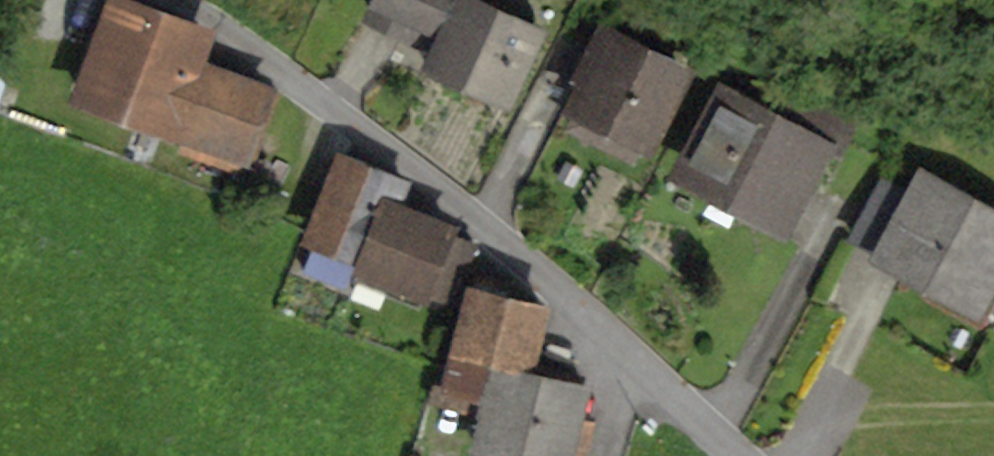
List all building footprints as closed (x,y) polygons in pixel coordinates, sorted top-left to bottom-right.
[(133,0),(106,0),(68,102),(248,167),(277,87),(207,62),(218,31),(133,0)] [(455,0),(372,0),(362,21),(430,53),(455,0)] [(481,0),(455,0),(430,53),(421,71),(510,114),(549,32),(481,0)] [(698,71),(600,20),(567,83),(575,87),(562,113),(570,118),(564,131),(634,167),(641,154),(652,159),(698,71)] [(755,103),(719,84),(669,178),(787,240),(830,158),(838,161),(860,120),(770,73),(755,103)] [(415,181),(337,150),(300,244),(314,249),(305,271),(344,286),(350,270),(444,306),(459,268),(467,271),(478,243),(459,235),(463,226),(406,203),(415,181)] [(919,168),(906,191),(880,177),(845,241),(870,254),(865,262),(979,324),(993,296),(993,208),(919,168)] [(469,275),(440,391),(479,400),(475,417),(481,419),(472,455),(577,455),(594,387),(535,373),(552,305),(509,295),(511,286),(469,275)]
